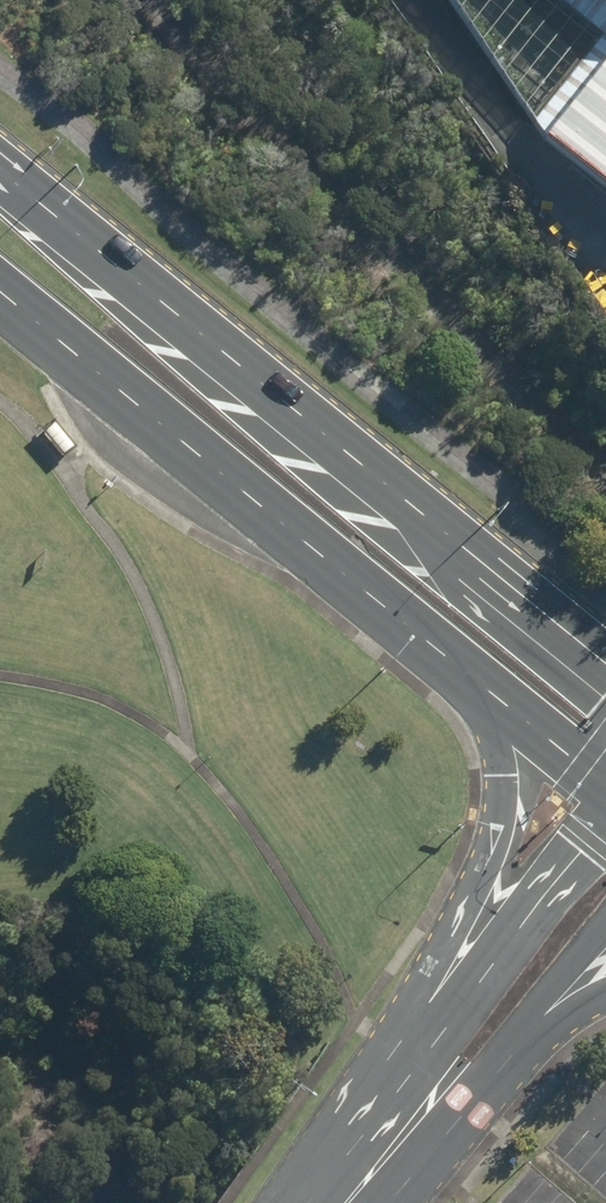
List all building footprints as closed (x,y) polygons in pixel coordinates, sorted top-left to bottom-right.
[(548,139),(605,188),(605,0),(456,0),(548,139)] [(47,428),(68,454),(79,445),(58,419),(47,428)]
